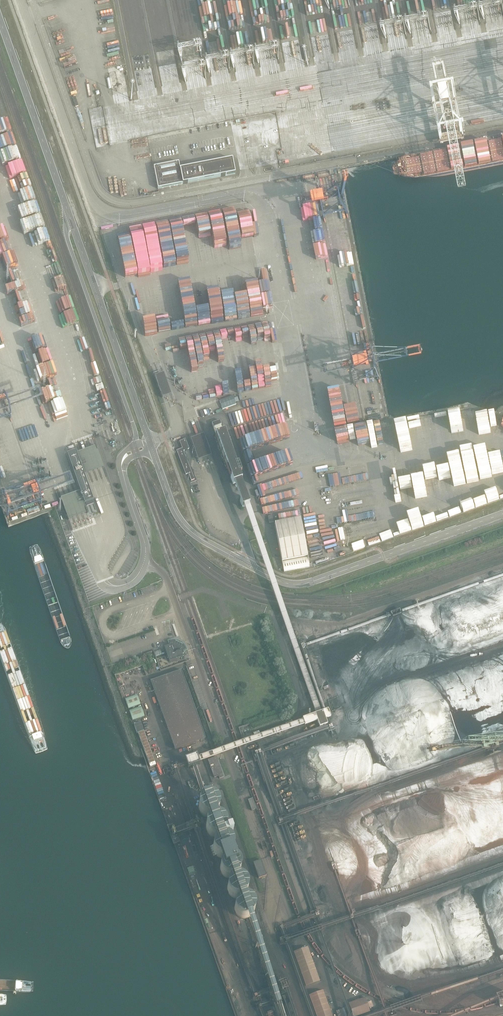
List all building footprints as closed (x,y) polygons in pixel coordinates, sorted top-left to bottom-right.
[(178,162),(153,167),(158,189),(235,174),(232,159),(179,169),(178,162)] [(234,395),(219,400),(222,409),(237,404),(234,395)] [(243,428),(234,430),(238,441),(247,438),(245,435),(247,434),(246,429),(244,430),(243,428)] [(224,432),(224,433),(216,435),(216,436),(215,436),(216,436),(219,444),(218,444),(218,445),(219,444),(221,452),(221,453),(222,452),(224,460),(224,461),(225,460),(227,468),(227,469),(228,469),(228,468),(236,466),(236,465),(237,465),(236,465),(233,457),(234,457),(233,457),(230,449),(231,449),(231,448),(230,449),(227,441),(228,441),(228,440),(227,441),(225,433),(225,432),(224,432)] [(193,438),(190,439),(198,460),(200,459),(205,458),(209,456),(211,455),(203,434),(201,435),(197,436),(193,438)] [(177,451),(186,474),(191,472),(183,451),(189,449),(185,439),(180,441),(182,448),(177,451)] [(80,462),(84,475),(94,471),(104,468),(96,446),(87,450),(77,453),(80,462)] [(80,462),(71,465),(80,492),(85,504),(93,501),(84,475),(80,462)] [(401,494),(414,493),(411,473),(399,475),(401,494)] [(242,481),(241,479),(239,474),(231,478),(233,484),(242,481)] [(333,502),(357,498),(355,486),(331,490),(333,502)] [(88,513),(85,504),(80,492),(70,495),(62,498),(64,505),(69,520),(78,517),(88,513)] [(283,508),(297,505),(295,493),(284,496),(286,503),(282,503),(283,508)] [(247,498),(240,501),(242,508),(249,505),(247,498)] [(338,523),(376,517),(374,505),(336,511),(338,523)] [(246,511),(254,540),(256,539),(254,532),(257,531),(257,533),(256,533),(258,539),(259,538),(251,508),(248,509),(248,510),(246,511)] [(310,567),(300,518),(275,523),(284,572),(310,567)] [(291,642),(296,640),(291,624),(286,626),(291,642)] [(171,645),(164,647),(169,662),(184,656),(182,651),(185,650),(184,648),(184,647),(183,646),(181,645),(180,644),(179,643),(177,642),(176,642),(174,642),(173,642),(171,642),(170,642),(171,645)] [(182,671),(151,682),(175,751),(206,739),(182,671)] [(136,693),(132,683),(121,688),(125,697),(136,693)] [(140,705),(137,695),(125,699),(129,709),(140,705)] [(145,717),(141,707),(129,711),(133,721),(145,717)] [(315,714),(317,721),(320,727),(327,725),(322,711),(315,714)] [(156,765),(140,723),(134,725),(150,767),(156,765)] [(218,758),(209,761),(215,779),(220,778),(220,780),(225,778),(218,758)] [(205,798),(204,799),(203,800),(202,801),(200,804),(200,807),(200,811),(202,814),(204,816),(206,817),(208,818),(211,818),(214,817),(216,816),(218,814),(219,812),(220,808),(220,806),(219,803),(217,800),(214,798),(211,797),(208,797),(205,798)] [(253,798),(248,800),(252,811),(257,809),(253,798)] [(212,819),(211,820),(209,821),(207,824),(207,828),(207,831),(209,834),(210,836),(213,837),(215,838),(218,838),(221,837),(223,836),(225,835),(226,832),(227,829),(227,826),(226,823),(224,820),(221,819),(218,818),(215,818),(212,819)] [(219,839),(217,840),(215,842),(214,844),(213,848),(213,852),(215,855),(217,856),(219,858),(221,858),(224,859),(227,858),(229,857),(231,855),(233,852),(233,849),(233,846),(232,844),(230,841),(228,839),(225,838),(222,838),(219,839)] [(225,859),(224,860),(222,862),(220,864),(220,868),(220,872),(222,875),(224,877),(226,878),(228,879),(231,879),(234,878),(236,877),(238,875),(239,872),(240,869),(240,867),(239,864),(237,861),(234,859),(231,858),(228,858),(225,859)] [(266,876),(261,860),(253,863),(259,878),(266,876)] [(232,879),(230,880),(228,882),(227,884),(226,888),(227,892),(228,895),(230,897),(232,898),(235,899),(237,899),(240,898),(242,897),(244,895),(246,892),(247,889),(247,886),(246,884),(244,881),(241,879),(238,878),(235,878),(232,879)] [(240,899),(238,900),(236,902),(235,904),(234,908),(235,912),(236,915),(238,916),(240,918),(242,919),(245,919),(248,918),(250,917),(252,915),(254,912),(255,909),(254,906),(254,904),(251,901),(249,899),(246,898),(243,898),(240,899)] [(258,939),(250,917),(246,919),(254,941),(258,939)] [(320,981),(308,948),(293,953),(306,987),(320,981)] [(277,1005),(281,1003),(276,987),(271,989),(277,1005)] [(323,991),(309,996),(308,997),(316,1015),(332,1015),(323,991)] [(365,998),(348,1004),(353,1015),(357,1015),(370,1011),(365,998)]
